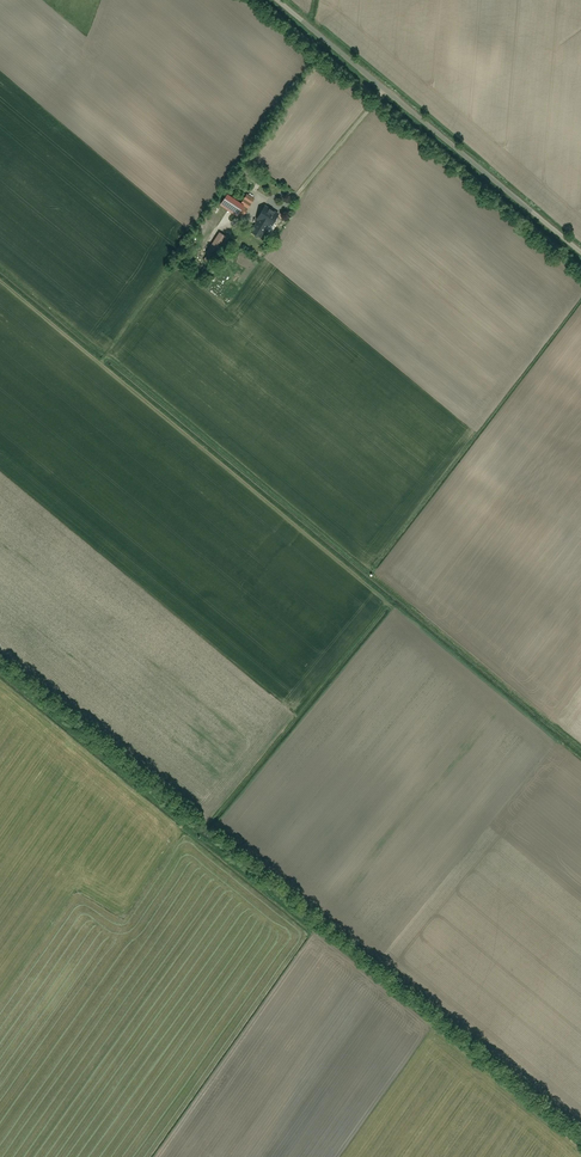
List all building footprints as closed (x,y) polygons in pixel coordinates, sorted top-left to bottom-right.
[(222,201),(242,214),(247,207),(226,194),(222,201)] [(266,205),(253,232),(261,237),(268,224),(272,226),(279,212),(266,205)] [(230,237),(222,232),(206,257),(214,262),(230,237)]
